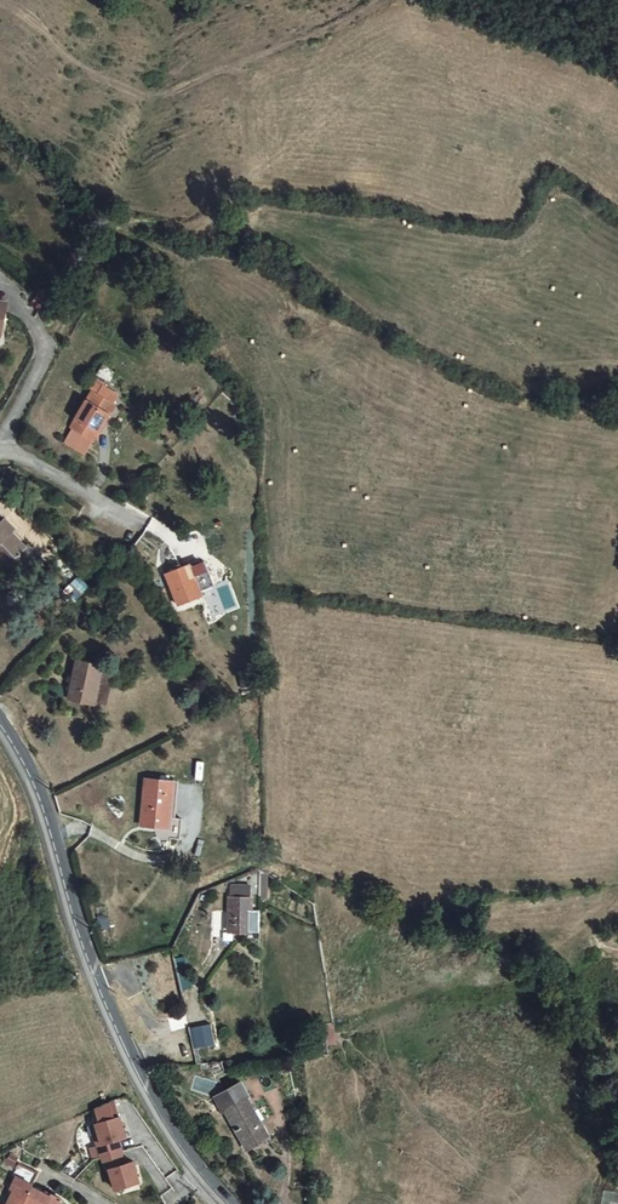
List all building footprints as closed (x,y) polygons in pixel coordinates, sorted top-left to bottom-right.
[(11,210),(9,208),(14,201),(1,192),(0,193),(0,225),(11,210)] [(10,299),(0,290),(0,312),(10,299)] [(35,294),(38,304),(48,301),(45,291),(35,294)] [(97,376),(109,383),(116,372),(103,365),(97,376)] [(97,444),(117,405),(93,392),(73,432),(97,444)] [(0,528),(0,555),(19,573),(33,560),(24,551),(30,545),(15,532),(17,530),(7,521),(0,528)] [(207,595),(194,563),(168,573),(181,605),(207,595)] [(80,662),(71,700),(95,707),(104,668),(80,662)] [(139,822),(167,825),(171,778),(144,776),(139,822)] [(176,778),(171,778),(167,825),(171,826),(176,778)] [(258,875),(260,899),(268,898),(266,874),(258,875)] [(213,893),(216,924),(235,923),(233,904),(240,904),(238,892),(213,893)] [(174,959),(181,990),(193,988),(186,956),(174,959)] [(203,1031),(206,1044),(214,1042),(211,1029),(203,1031)] [(240,1093),(206,1113),(214,1126),(224,1121),(234,1136),(253,1124),(243,1108),(247,1105),(240,1093)] [(118,1145),(126,1144),(122,1123),(97,1127),(101,1148),(96,1149),(99,1162),(100,1161),(119,1158),(121,1158),(118,1145)] [(134,1190),(130,1169),(121,1171),(119,1158),(100,1161),(102,1174),(106,1174),(110,1195),(134,1190)] [(23,1179),(7,1168),(0,1178),(0,1181),(4,1183),(0,1189),(0,1203),(1,1203),(35,1203),(36,1203),(37,1203),(51,1203),(53,1200),(44,1194),(41,1198),(20,1184),(23,1179)]
